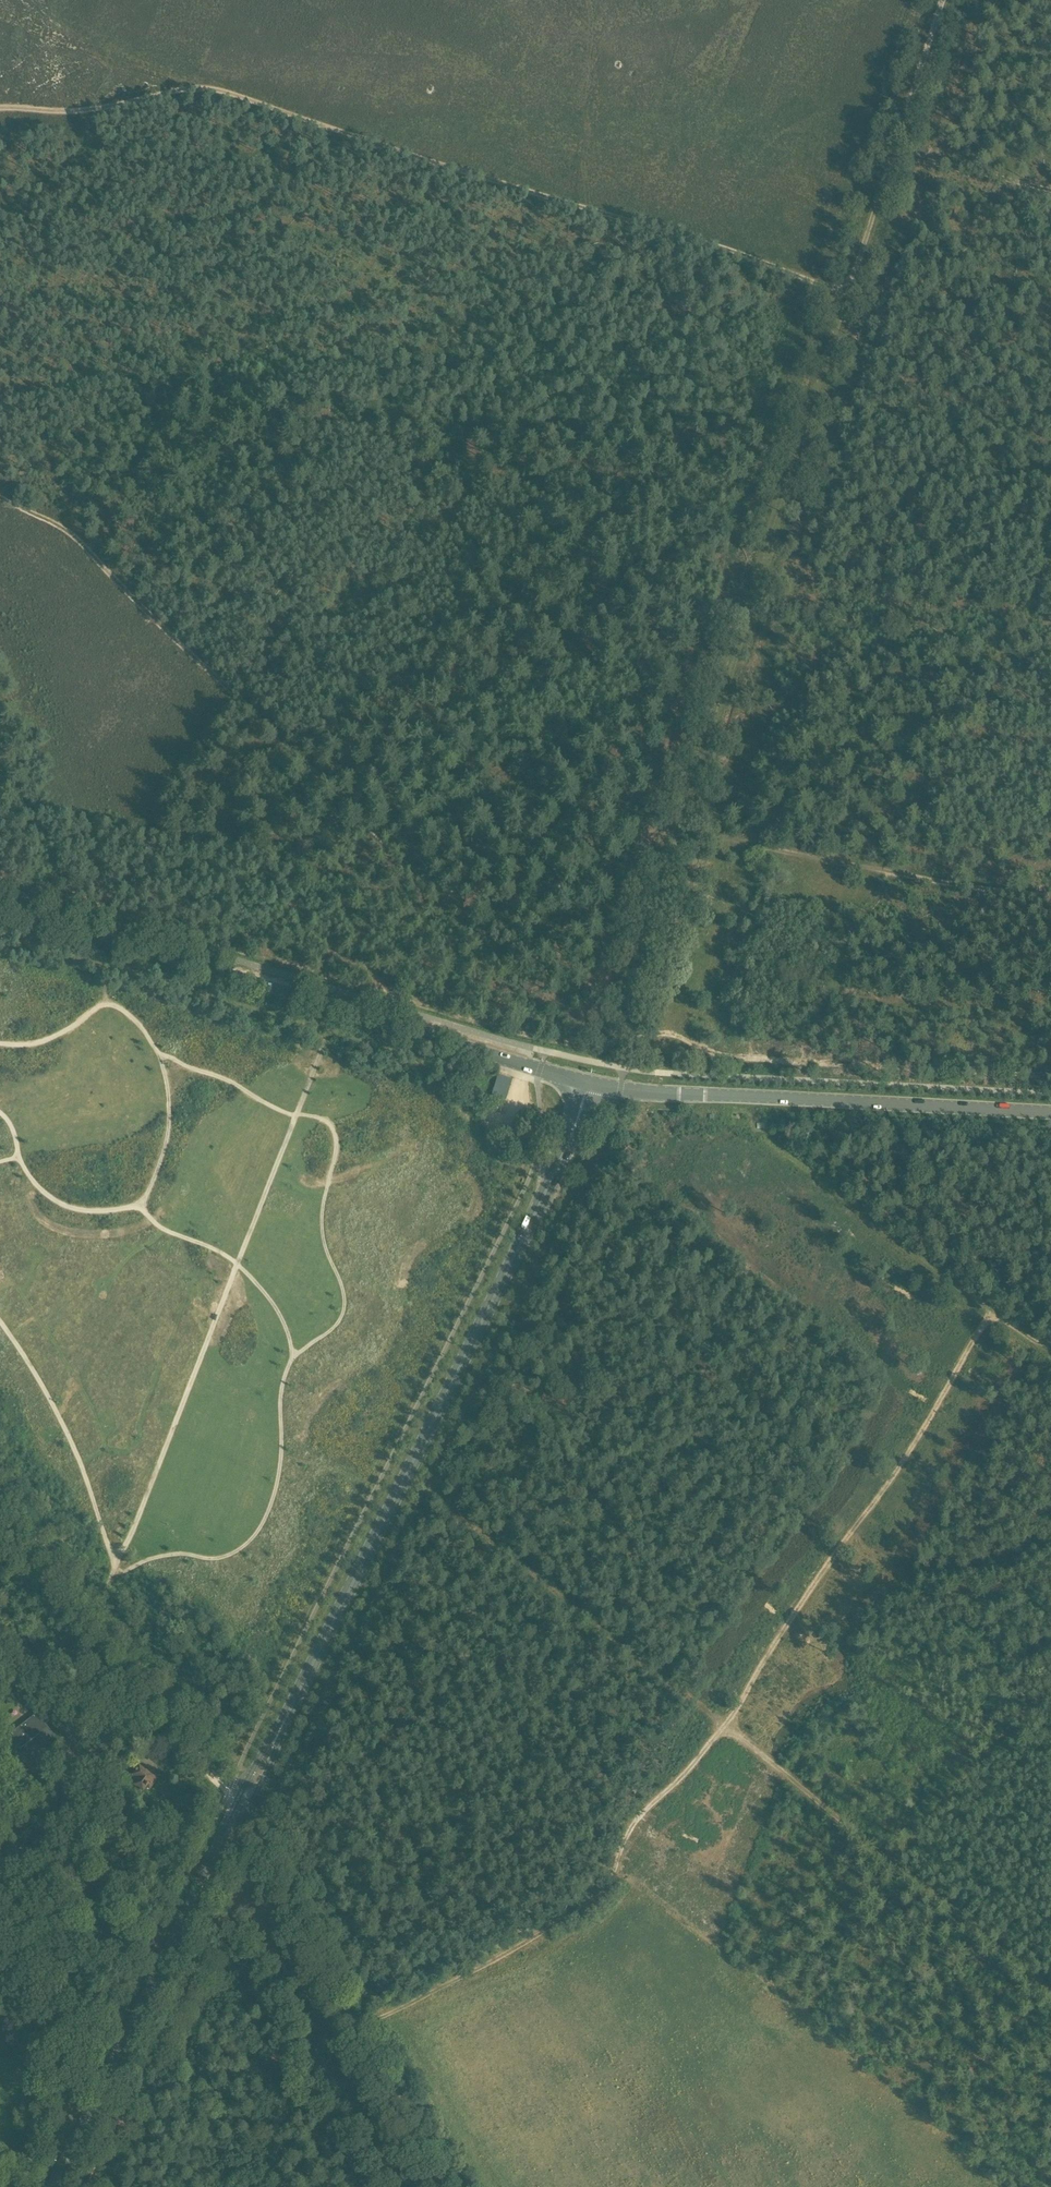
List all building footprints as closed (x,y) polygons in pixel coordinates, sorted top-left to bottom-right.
[(513,1070),(510,1078),(517,1081),(520,1072),(513,1070)] [(500,1075),(494,1096),(500,1098),(507,1077),(500,1075)] [(12,1683),(16,1689),(16,1690),(27,1682),(23,1676),(12,1683)] [(53,1714),(45,1703),(35,1711),(37,1713),(9,1735),(20,1749),(39,1734),(47,1744),(44,1746),(45,1748),(57,1739),(44,1721),(53,1714)] [(140,1767),(131,1779),(136,1783),(135,1785),(137,1786),(136,1789),(141,1792),(142,1790),(144,1792),(147,1787),(150,1789),(159,1775),(148,1766),(145,1770),(140,1767)]
